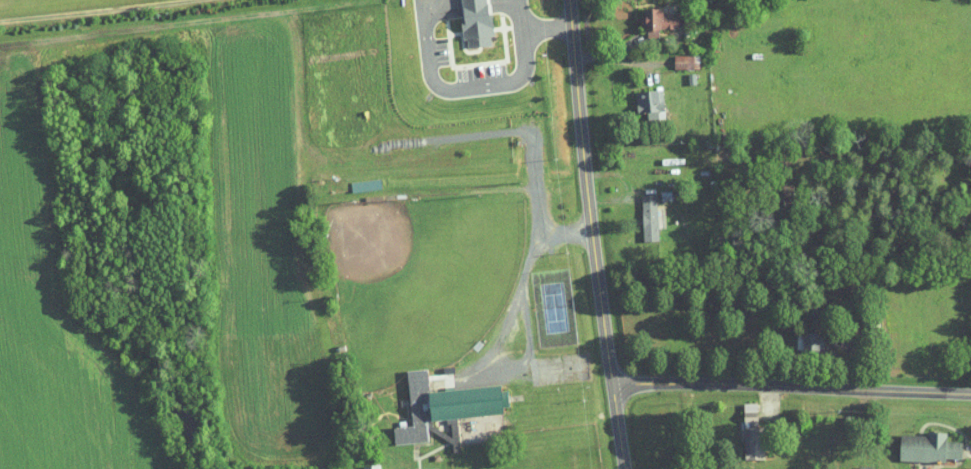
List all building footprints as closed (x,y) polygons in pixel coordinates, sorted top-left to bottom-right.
[(454,40),(480,38),(479,29),(481,29),(477,0),(450,0),(454,40)] [(651,6),(651,1),(634,1),(635,30),(648,30),(648,22),(667,21),(667,5),(651,6)] [(687,62),(688,49),(663,48),(663,61),(687,62)] [(654,108),(651,82),(624,86),(626,106),(636,105),(636,110),(654,108)] [(631,234),(647,234),(646,188),(630,188),(631,234)] [(808,326),(792,326),(792,344),(808,344),(808,326)] [(396,363),(400,419),(382,420),(383,437),(417,435),(415,413),(498,406),(496,379),(418,385),(416,362),(396,363)] [(751,452),(749,396),(732,396),(734,453),(751,452)] [(889,454),(935,456),(935,452),(951,452),(951,435),(935,434),(936,425),(917,424),(916,428),(890,427),(889,454)] [(369,458),(351,460),(352,468),(370,468),(369,458)]
